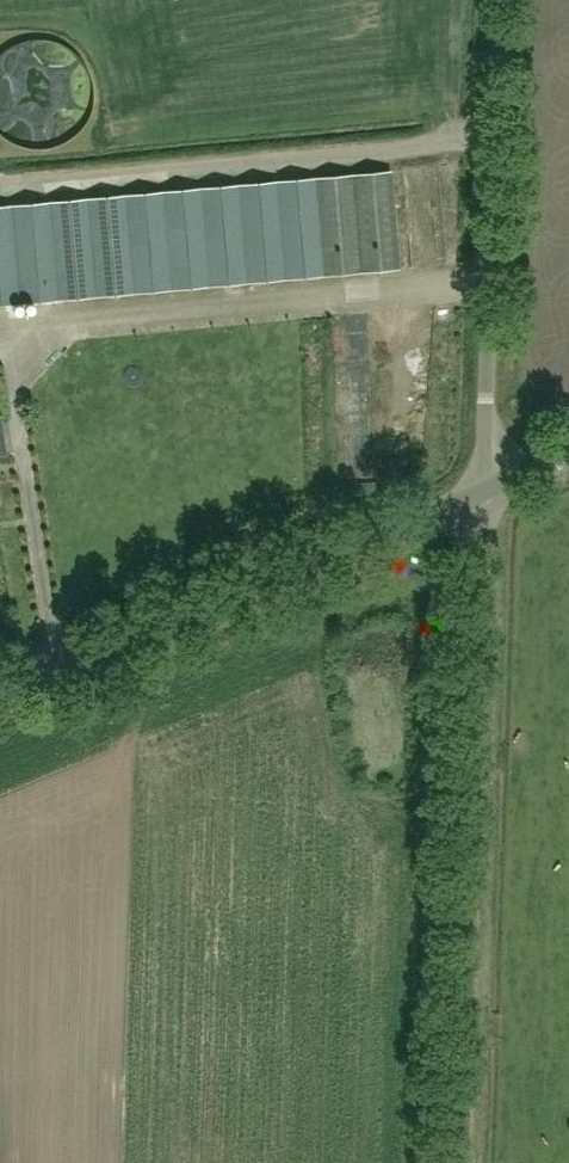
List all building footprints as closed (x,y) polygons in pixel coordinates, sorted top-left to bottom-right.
[(6,139),(19,146),(33,149),(47,149),(61,144),(73,137),(83,126),(90,113),(93,99),(92,85),(88,71),(80,59),(70,50),(57,43),(43,40),(29,40),(16,45),(4,52),(0,56),(0,133),(6,139)] [(315,178),(0,205),(0,301),(398,267),(390,171),(315,178)] [(407,367),(439,368),(440,307),(408,307),(407,367)]
